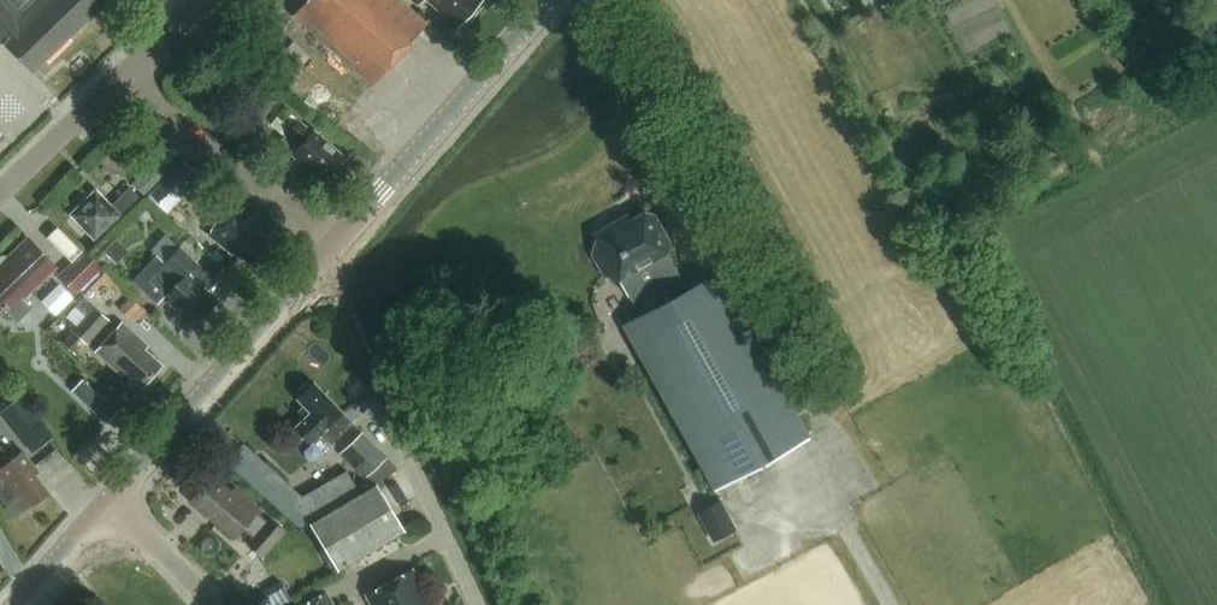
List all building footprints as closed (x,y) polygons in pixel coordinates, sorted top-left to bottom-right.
[(4,39),(7,42),(5,44),(31,73),(108,0),(0,0),(0,40),(4,39)] [(427,23),(401,0),(306,0),(293,16),(373,85),(427,23)] [(481,1),(480,0),(429,0),(459,26),(481,1)] [(257,128),(276,102),(261,91),(242,116),(257,128)] [(285,109),(271,124),(284,137),(288,132),(299,121),(285,109)] [(311,132),(299,121),(288,132),(284,137),(278,144),(291,155),(292,153),(322,180),(342,158),(312,131),(311,132)] [(153,164),(134,182),(144,193),(163,174),(153,164)] [(167,178),(151,195),(166,210),(182,193),(167,178)] [(120,218),(140,199),(129,187),(109,206),(95,192),(72,214),(94,236),(116,215),(120,218)] [(250,263),(267,242),(213,196),(202,209),(212,217),(209,220),(214,225),(208,233),(231,252),(234,249),(250,263)] [(178,212),(171,220),(178,226),(185,218),(178,212)] [(808,437),(722,283),(717,273),(686,290),(666,254),(669,244),(653,216),(643,213),(620,226),(617,221),(593,234),(596,239),(592,254),(603,275),(619,280),(639,316),(622,325),(713,490),(808,437)] [(2,306),(13,317),(20,318),(27,311),(27,304),(21,299),(55,267),(28,237),(5,259),(0,259),(0,307),(2,306)] [(156,255),(132,281),(157,304),(165,295),(168,298),(165,301),(174,310),(177,307),(195,324),(216,301),(208,293),(186,273),(195,264),(178,247),(168,238),(154,253),(156,255)] [(114,239),(104,250),(114,260),(125,248),(114,239)] [(76,296),(102,270),(84,252),(58,278),(76,296)] [(129,299),(118,310),(128,319),(130,318),(134,322),(143,313),(139,309),(129,299)] [(86,346),(107,323),(91,308),(70,331),(86,346)] [(141,387),(160,365),(143,350),(146,346),(120,322),(94,351),(121,375),(124,372),(141,387)] [(330,444),(351,424),(312,382),(309,386),(304,384),(298,390),(300,395),(296,398),(304,406),(298,412),(304,418),(294,427),(310,444),(320,435),(330,444)] [(94,391),(83,402),(106,424),(117,412),(94,391)] [(22,396),(1,412),(32,452),(53,436),(22,396)] [(363,479),(384,459),(355,429),(334,449),(363,479)] [(243,444),(227,462),(281,510),(303,497),(243,444)] [(1,478),(0,479),(0,495),(3,498),(2,499),(14,515),(31,503),(37,504),(44,498),(44,492),(46,491),(29,469),(33,466),(21,450),(10,458),(0,445),(0,477),(1,478)] [(233,538),(242,528),(253,538),(248,544),(259,554),(281,529),(269,517),(266,520),(255,510),(256,508),(234,488),(230,492),(212,476),(190,501),(233,538)] [(337,570),(404,530),(377,485),(310,525),(337,570)] [(726,500),(653,529),(672,576),(744,546),(726,500)] [(420,599),(426,596),(413,571),(366,597),(370,604),(423,604),(420,599)] [(326,592),(303,604),(333,604),(326,592)]
